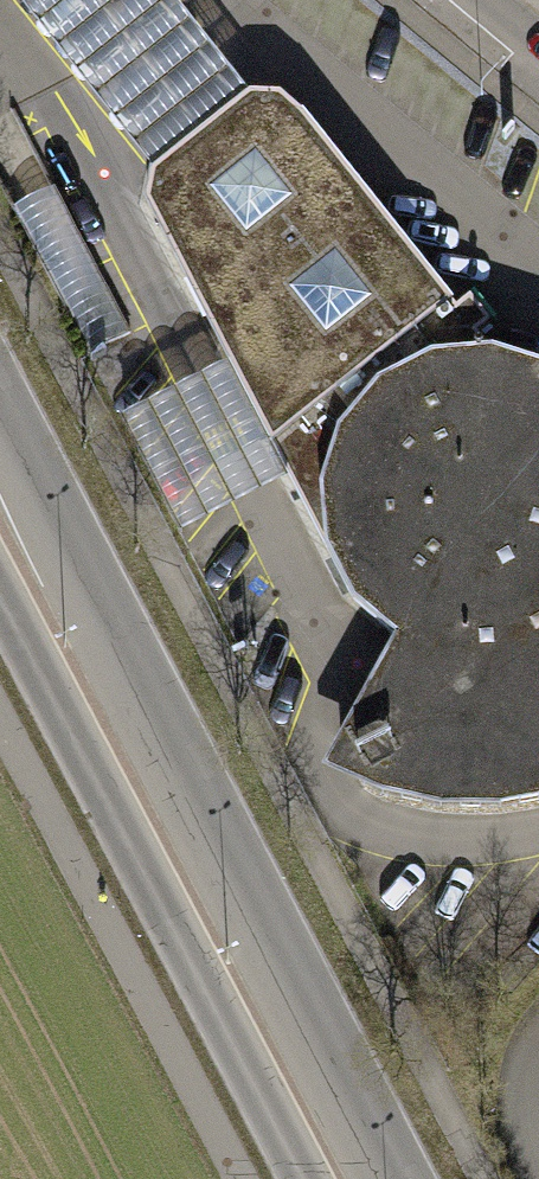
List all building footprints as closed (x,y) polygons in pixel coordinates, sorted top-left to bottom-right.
[(156,179),(254,103),(174,0),(16,0),(156,179)] [(494,357),(486,344),(498,334),(473,301),(460,311),(290,100),(254,103),(156,179),(150,209),(233,369),(293,486),(350,596),(370,616),(401,642),(330,771),(388,800),(451,811),(512,813),(538,806),(538,371),(494,357)] [(15,215),(94,372),(131,353),(52,196),(15,215)] [(293,486),(233,369),(195,389),(124,425),(184,542),(253,506),(293,486)]
